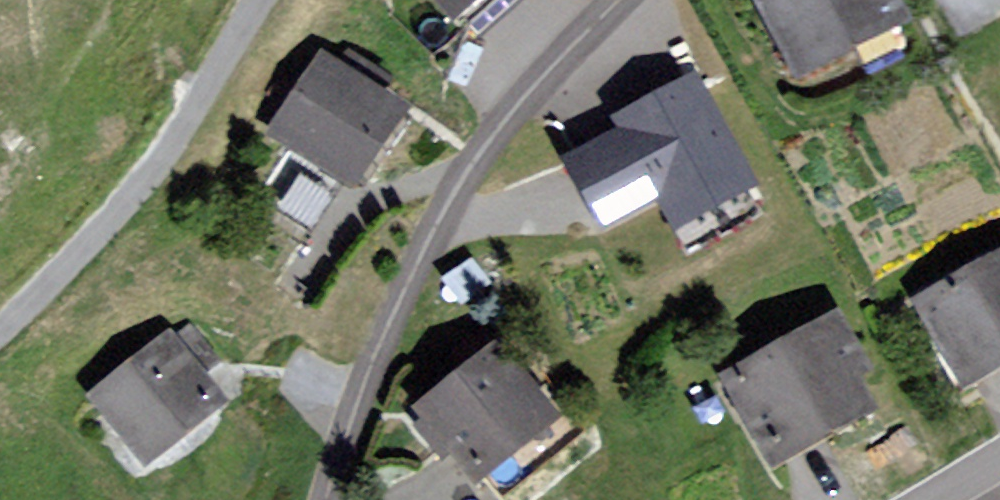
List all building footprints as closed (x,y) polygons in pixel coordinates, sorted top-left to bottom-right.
[(457,28),(489,0),(433,0),(457,28)] [(800,92),(919,31),(903,0),(752,0),(800,92)] [(337,65),(322,54),(269,137),(363,196),(416,112),(384,92),(391,82),(345,52),(337,65)] [(620,137),(565,166),(605,240),(661,210),(675,238),(759,194),(698,80),(614,125),(620,137)] [(913,305),(963,398),(999,378),(999,258),(913,305)] [(840,315),(724,381),(777,473),(882,413),(864,382),(875,376),(840,315)] [(185,321),(89,397),(149,472),(230,407),(207,378),(221,367),(185,321)] [(500,346),(409,416),(446,464),(452,460),(476,491),(490,481),(501,495),(572,441),(500,346)]
